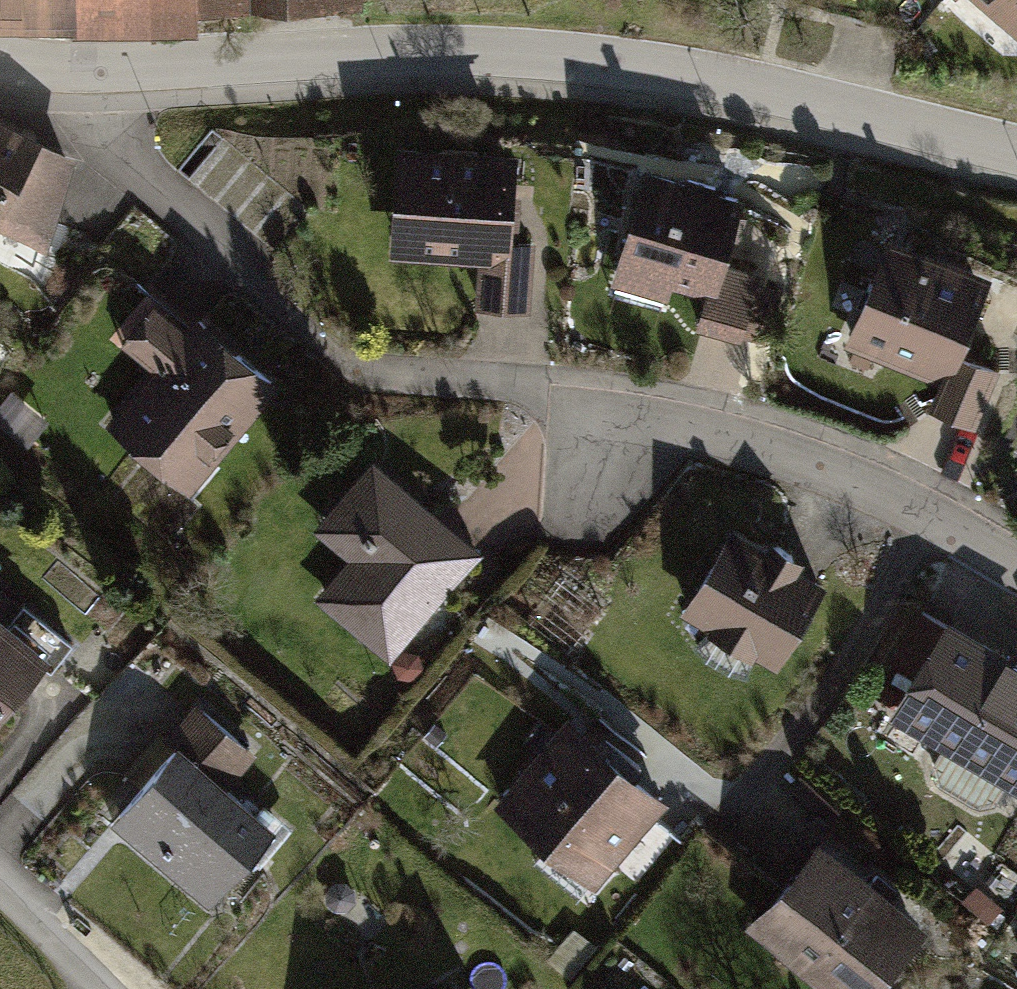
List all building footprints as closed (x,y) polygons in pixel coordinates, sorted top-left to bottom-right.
[(190,19),(190,3),(355,1),(355,0),(0,0),(0,22),(190,19)] [(1016,35),(1016,0),(972,0),(1016,35)] [(0,122),(0,224),(38,243),(66,154),(0,122)] [(508,153),(384,144),(377,254),(467,261),(502,264),(504,238),(508,153)] [(731,188),(632,162),(599,284),(660,300),(664,287),(694,296),(703,298),(711,261),(731,188)] [(982,276),(875,233),(836,345),(935,382),(948,350),(982,276)] [(502,264),(467,261),(465,307),(519,311),(521,239),(504,238),(502,264)] [(749,270),(711,261),(703,298),(694,296),(686,332),(732,342),(749,270)] [(177,329),(139,298),(108,338),(147,369),(102,424),(184,490),(273,379),(190,313),(177,329)] [(987,367),(948,350),(935,382),(921,412),(961,429),(987,367)] [(476,546),(362,456),(305,528),(335,552),(303,593),(387,659),(476,546)] [(820,576),(725,521),(675,608),(770,663),(820,576)] [(0,611),(0,703),(45,646),(0,611)] [(940,612),(880,713),(1016,794),(1016,657),(940,612)] [(159,734),(170,743),(222,785),(254,746),(191,694),(159,734)] [(659,796),(558,712),(487,798),(589,881),(659,796)] [(222,785),(170,743),(103,822),(200,905),(268,827),(222,785)] [(812,835),(741,925),(822,988),(871,988),(923,922),(812,835)]
